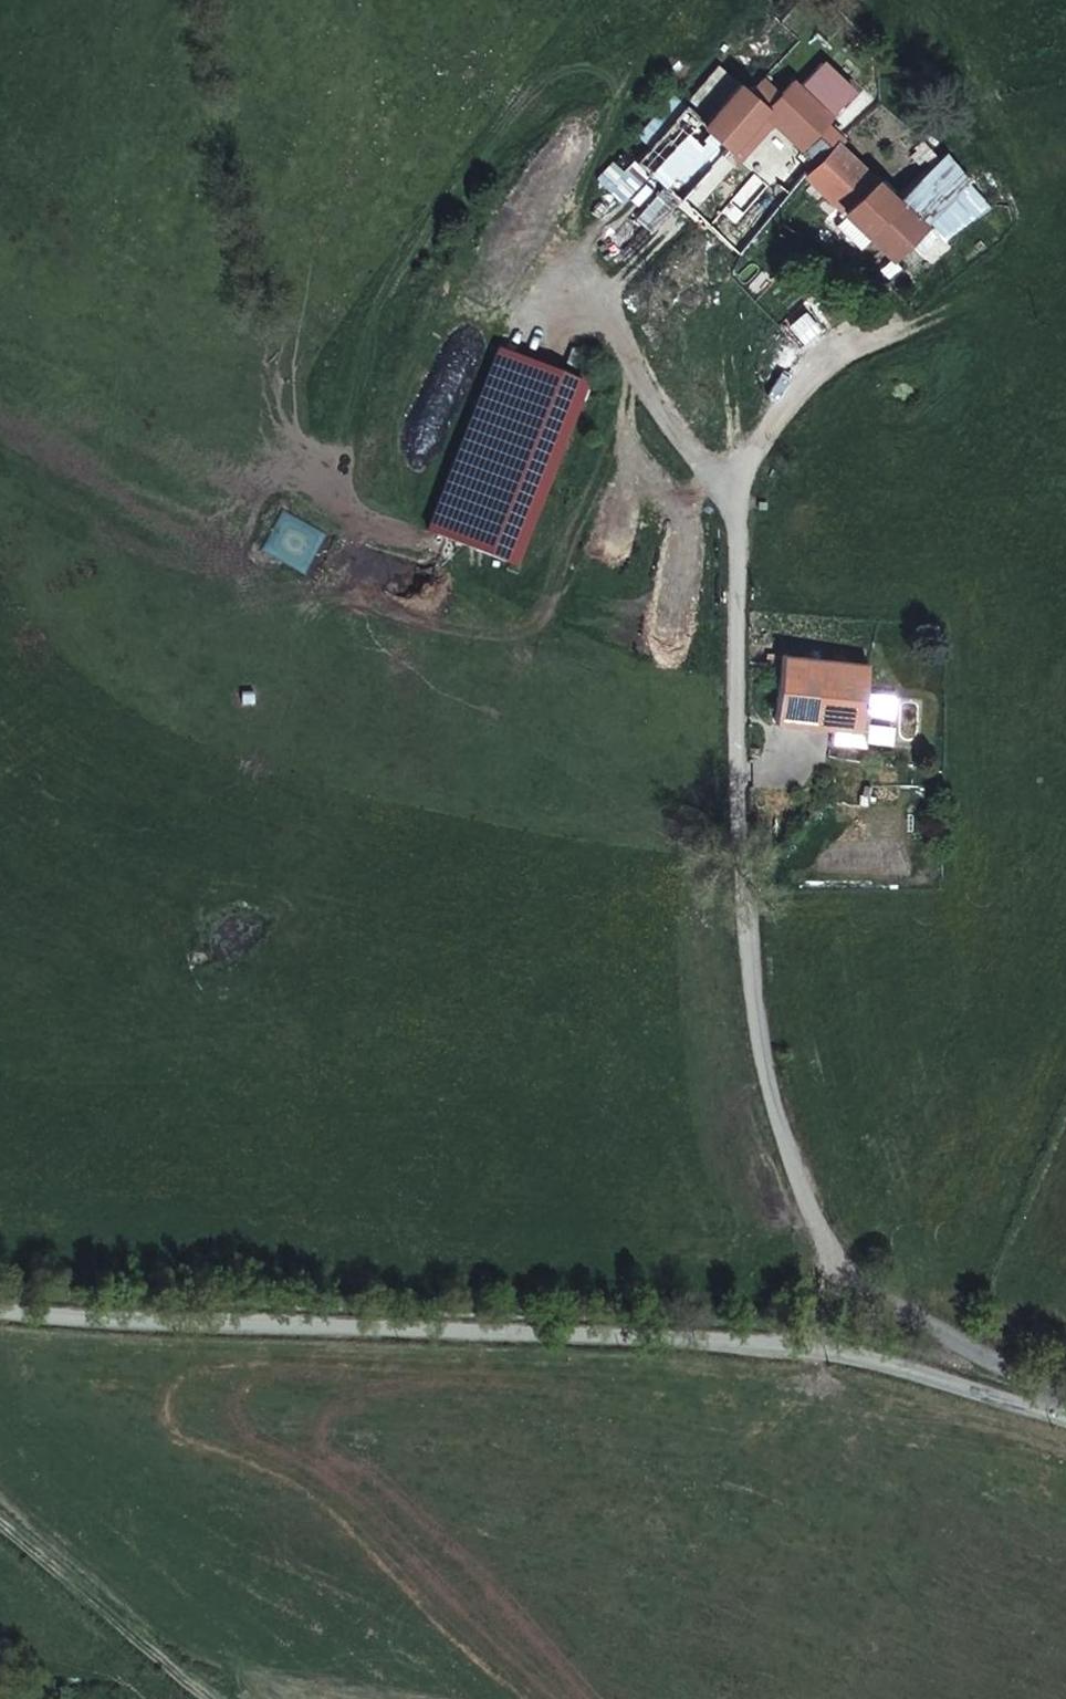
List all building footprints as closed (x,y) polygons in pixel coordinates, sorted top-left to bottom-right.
[(806,171),(891,254),(924,222),(820,123),(831,113),(792,78),(774,97),(766,89),(756,98),(741,84),(709,119),(734,141),(741,133),(765,107),(774,115),(804,142),(807,151),(816,160),(806,171)] [(749,140),(774,115),(765,107),(741,133),(749,140)] [(636,156),(609,187),(625,200),(651,170),(636,156)] [(681,197),(668,186),(642,214),(655,227),(681,197)] [(517,567),(586,387),(505,357),(436,536),(517,567)] [(867,656),(785,649),(781,704),(839,708),(839,717),(865,719),(867,656)]
